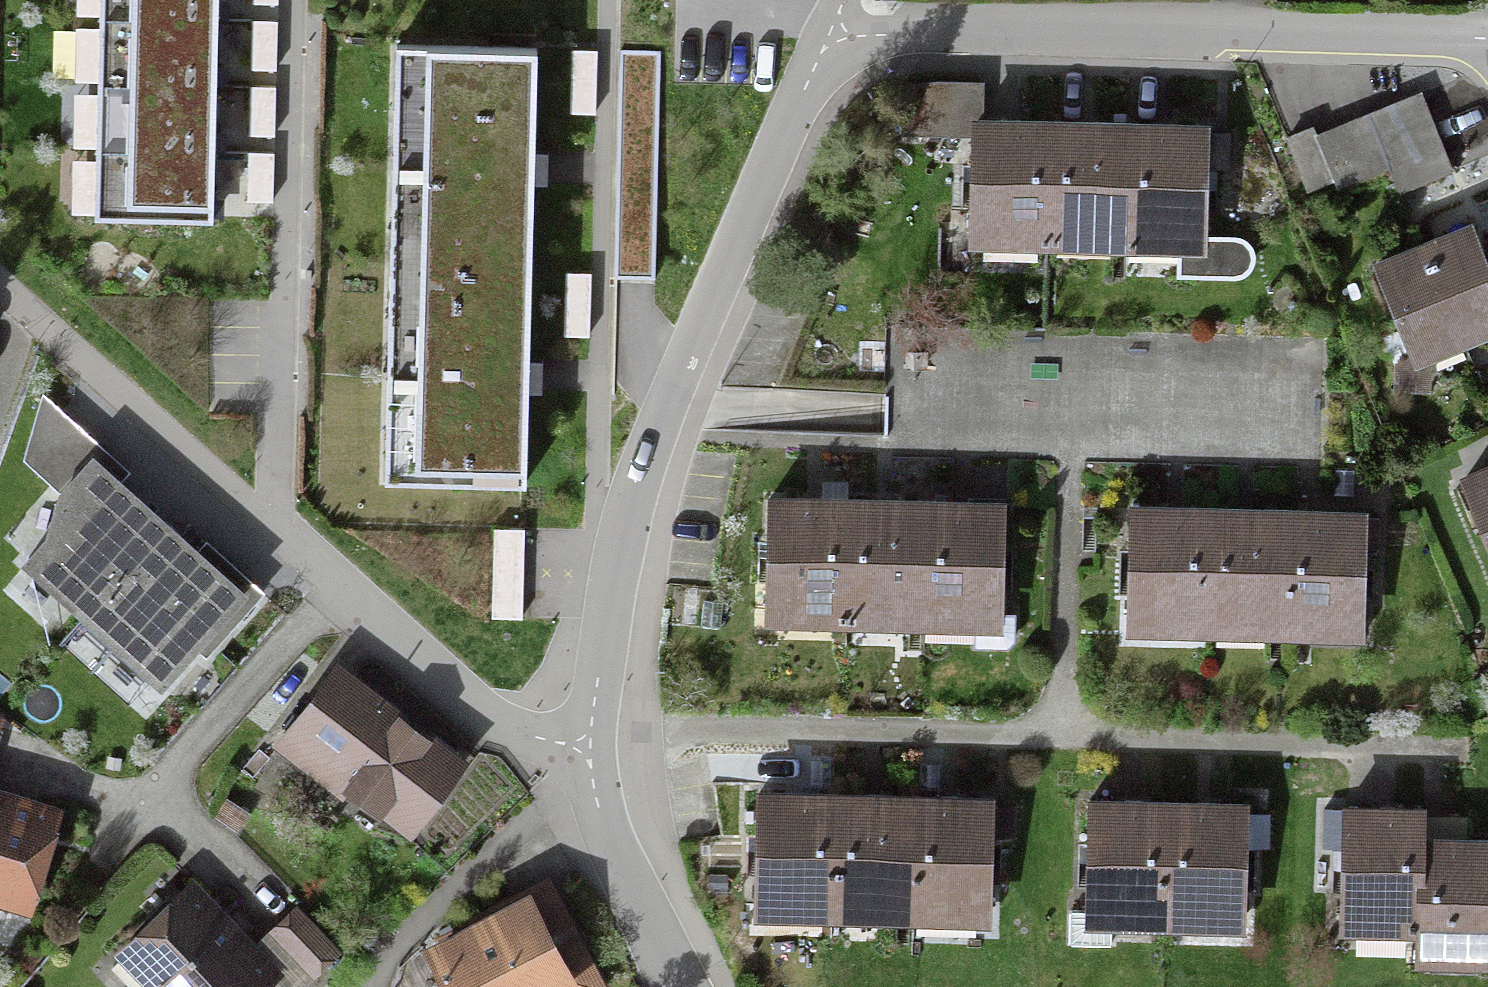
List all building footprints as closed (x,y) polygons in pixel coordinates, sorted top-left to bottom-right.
[(216,67),(218,7),(218,0),(99,0),(94,215),(213,218),(213,197),(215,135),(216,67)] [(277,20),(251,20),(251,66),(277,66),(277,20)] [(396,43),(382,480),(524,486),(529,380),(536,167),(539,46),(396,43)] [(597,50),(572,49),(571,112),(596,113),(597,50)] [(655,279),(660,52),(620,51),(616,278),(655,279)] [(948,120),(951,66),(910,64),(908,119),(948,120)] [(276,86),(250,86),(250,132),(276,132),(276,86)] [(1395,203),(1448,183),(1418,104),(1314,143),(1311,134),(1281,145),(1303,204),(1384,174),(1395,203)] [(1077,126),(1014,125),(972,124),(970,242),(1206,247),(1209,129),(1157,128),(1077,126)] [(273,152),(248,152),(248,199),(273,199),(273,152)] [(1464,339),(1487,330),(1487,265),(1473,227),(1426,246),(1464,339)] [(1464,339),(1426,246),(1379,265),(1416,359),(1464,339)] [(592,270),(566,270),(565,333),(590,334),(592,270)] [(200,555),(93,460),(63,493),(50,541),(29,564),(162,681),(197,642),(207,650),(257,593),(206,548),(200,555)] [(1465,480),(1487,535),(1487,470),(1465,480)] [(883,503),(815,502),(771,501),(769,610),(1001,615),(1002,506),(962,505),(883,503)] [(1247,512),(1175,511),(1132,510),(1131,619),(1362,625),(1364,515),(1313,514),(1247,512)] [(494,613),(523,613),(526,512),(497,511),(494,613)] [(358,805),(419,853),(481,774),(351,673),(282,760),(351,813),(358,805)] [(14,729),(0,725),(0,783),(14,729)] [(753,909),(988,916),(992,794),(953,793),(880,791),(806,789),(757,788),(753,909)] [(50,931),(80,818),(0,798),(0,918),(50,931)] [(1217,806),(1143,805),(1090,804),(1089,909),(1068,909),(1068,944),(1113,945),(1113,912),(1240,914),(1241,806),(1217,806)] [(1417,845),(1417,812),(1389,812),(1333,812),(1333,921),(1417,922),(1416,956),(1487,956),(1487,845),(1440,845),(1417,845)] [(556,890),(494,923),(497,929),(437,961),(451,986),(608,986),(556,890)] [(138,986),(255,986),(272,971),(252,950),(194,891),(117,966),(138,986)] [(252,950),(272,971),(287,986),(299,986),(337,951),(297,908),(252,950)]
